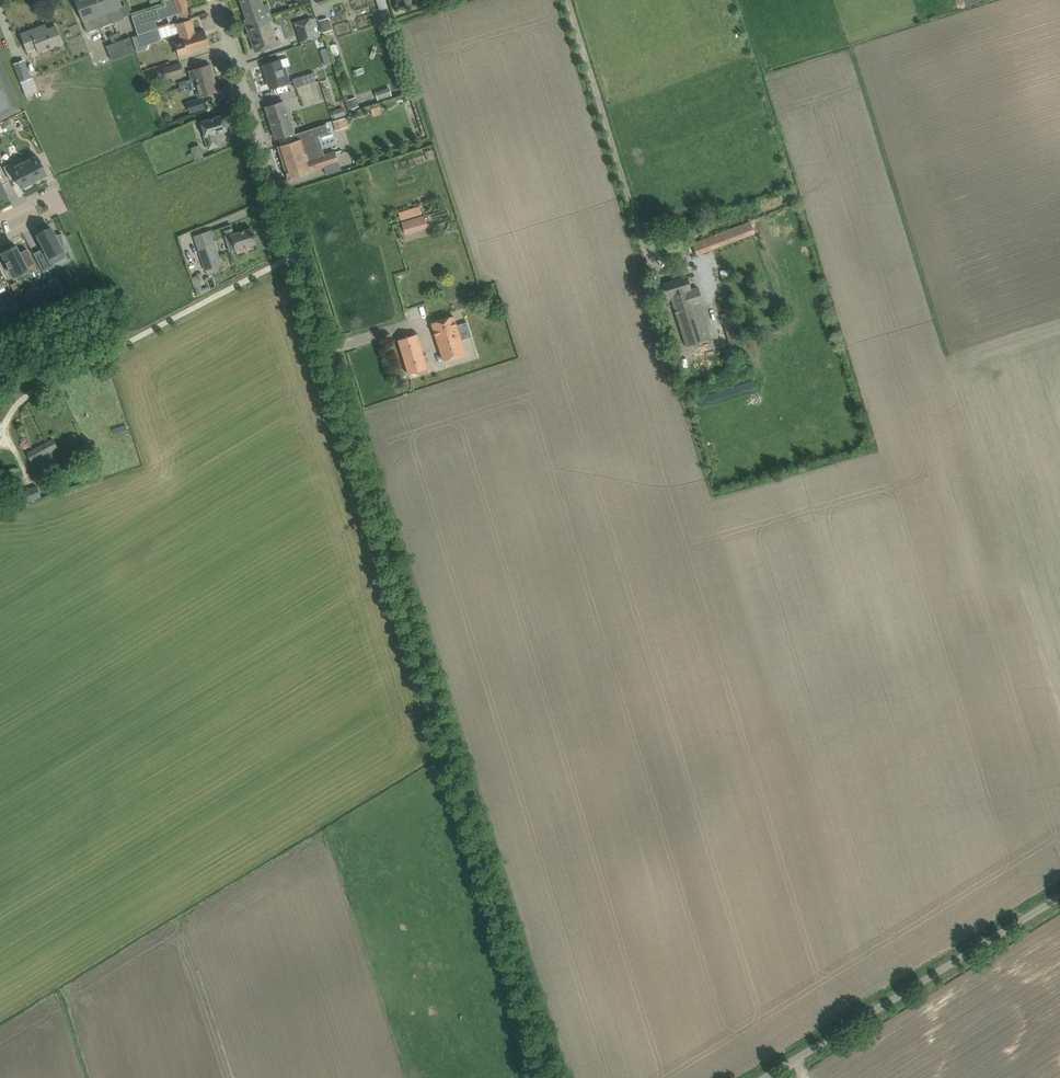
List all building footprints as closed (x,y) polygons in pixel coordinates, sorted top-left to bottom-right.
[(87,32),(100,27),(90,0),(75,0),(87,32)] [(100,27),(113,23),(104,0),(90,0),(100,27)] [(113,23),(124,18),(120,7),(122,6),(119,0),(104,0),(113,23)] [(157,28),(170,24),(167,17),(187,10),(184,0),(165,0),(164,0),(165,5),(132,16),(137,34),(157,28)] [(246,25),(271,16),(267,4),(262,6),(261,0),(240,0),(246,18),(244,19),(246,25)] [(380,10),(388,7),(385,0),(376,0),(380,10)] [(271,16),(246,25),(255,51),(280,43),(279,39),(276,40),(270,21),(273,20),(271,16)] [(311,17),(294,23),(302,44),(318,38),(311,17)] [(318,20),(321,32),(330,30),(327,17),(318,20)] [(177,23),(182,39),(182,38),(184,43),(175,45),(178,55),(209,45),(205,31),(194,34),(190,19),(177,23)] [(62,42),(59,36),(55,26),(46,29),(46,27),(39,30),(38,27),(21,33),(28,51),(37,48),(39,51),(62,42)] [(137,34),(141,44),(161,38),(157,28),(137,34)] [(121,48),(124,55),(135,51),(130,37),(119,41),(121,48)] [(106,46),(109,53),(121,48),(119,41),(106,46)] [(109,53),(111,60),(124,55),(121,48),(109,53)] [(14,64),(21,82),(31,79),(31,77),(24,60),(14,64)] [(263,65),(270,88),(289,82),(284,68),(281,69),(279,60),(263,65)] [(157,71),(159,80),(182,73),(179,64),(157,71)] [(181,87),(187,85),(213,78),(209,64),(194,69),(194,70),(188,71),(190,79),(179,83),(181,87)] [(20,113),(0,65),(0,121),(20,113)] [(316,81),(313,73),(292,80),(295,88),(316,81)] [(187,85),(189,91),(197,88),(199,96),(215,92),(211,79),(213,78),(187,85)] [(374,92),(377,100),(391,96),(389,87),(374,92)] [(354,97),(345,100),(349,109),(357,106),(354,97)] [(187,103),(190,112),(205,107),(202,98),(187,103)] [(265,107),(275,139),(294,133),(284,101),(265,107)] [(372,116),(380,113),(378,107),(369,110),(372,116)] [(341,109),(331,113),(333,118),(343,115),(341,109)] [(201,121),(206,136),(204,137),(208,149),(219,146),(215,133),(226,130),(222,115),(201,121)] [(344,118),(333,120),(334,130),(346,129),(344,118)] [(278,146),(288,178),(338,162),(335,151),(320,156),(314,137),(328,132),(326,124),(293,134),(295,140),(278,146)] [(190,146),(194,159),(202,157),(199,144),(190,146)] [(37,155),(24,162),(34,181),(47,175),(37,155)] [(24,162),(11,168),(21,188),(34,181),(24,162)] [(402,222),(405,233),(427,226),(424,216),(402,222)] [(692,243),(697,254),(754,233),(750,221),(692,243)] [(41,249),(34,253),(43,272),(55,266),(49,256),(62,249),(65,249),(62,233),(55,235),(51,228),(38,235),(45,250),(42,252),(41,249)] [(256,243),(251,228),(233,234),(231,228),(223,231),(230,252),(256,243)] [(221,265),(218,254),(209,230),(194,235),(206,270),(221,265)] [(8,250),(2,253),(13,275),(27,267),(24,261),(30,258),(34,264),(27,248),(19,252),(18,251),(19,250),(16,245),(8,249),(8,250)] [(702,302),(701,298),(698,287),(690,289),(687,276),(662,284),(667,301),(671,299),(685,346),(711,338),(700,303),(702,302)] [(56,277),(48,281),(55,295),(63,291),(56,277)] [(47,284),(18,299),(24,311),(53,296),(47,284)] [(465,353),(456,326),(453,316),(431,323),(443,360),(465,353)] [(416,334),(398,339),(408,373),(426,367),(416,334)] [(27,453),(31,461),(48,452),(43,444),(27,453)] [(22,491),(25,502),(40,497),(36,486),(22,491)]
